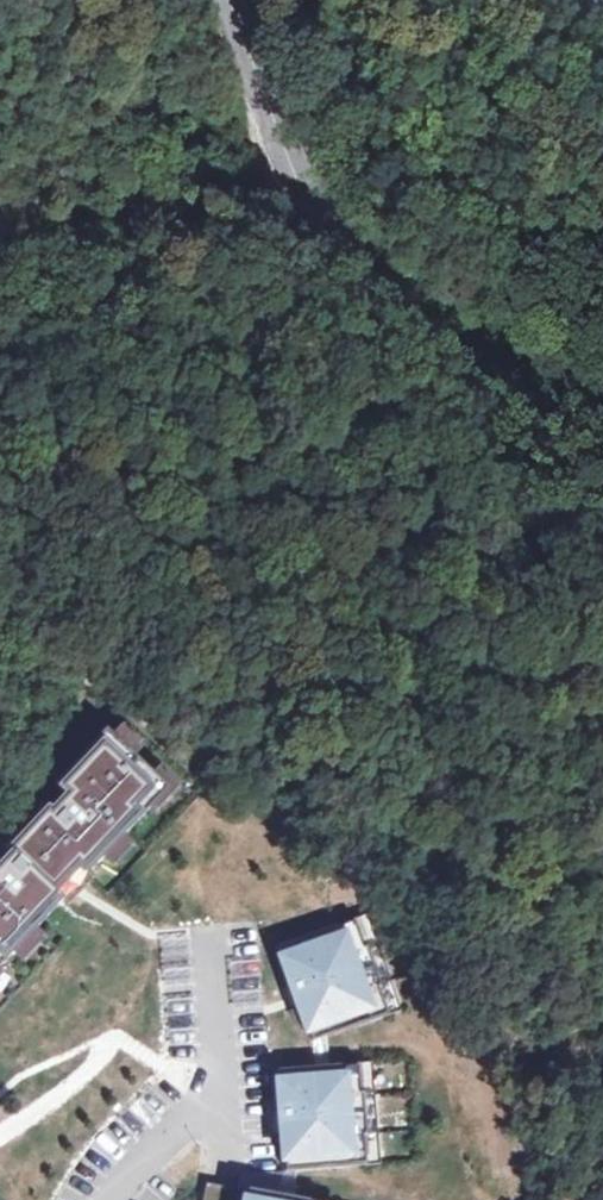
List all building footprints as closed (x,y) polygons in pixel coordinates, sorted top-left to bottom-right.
[(0,856),(0,966),(168,788),(112,737),(0,856)] [(354,934),(281,959),(310,1034),(386,1013),(354,934)] [(356,1072),(273,1079),(280,1168),(363,1161),(356,1072)]
